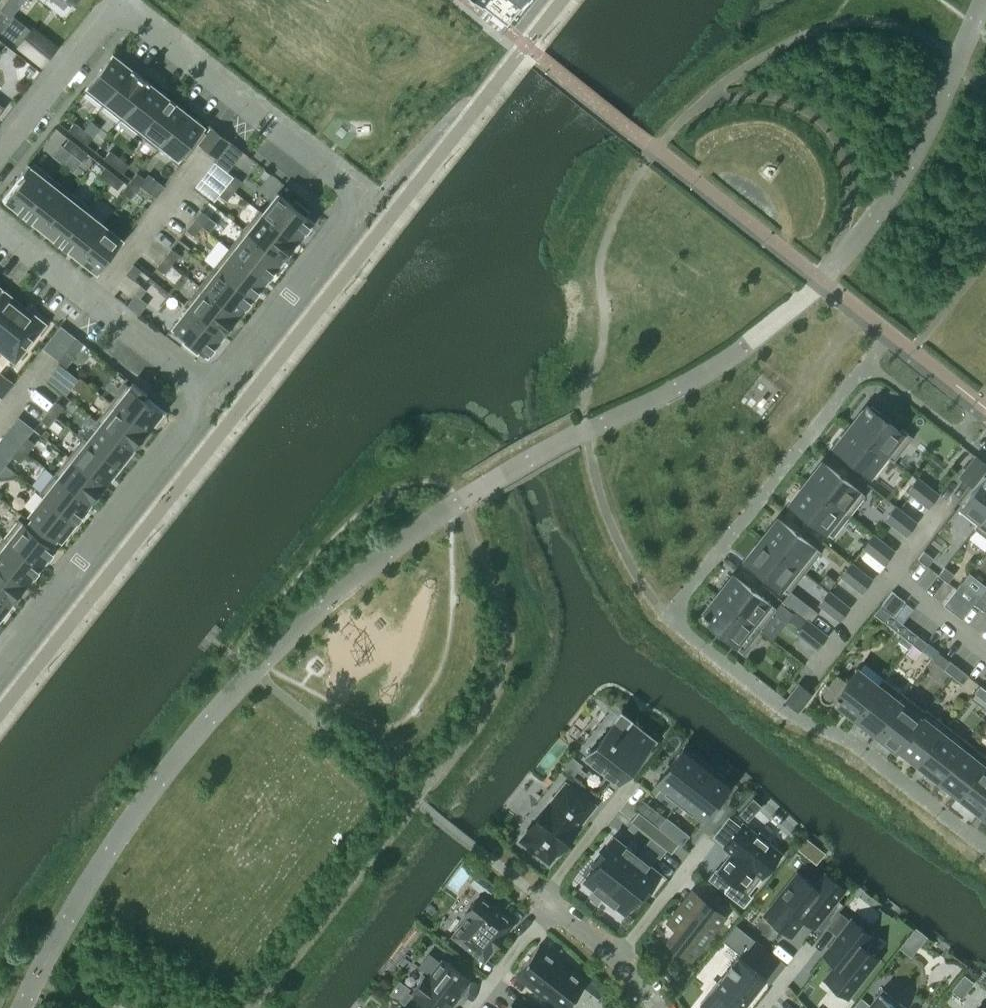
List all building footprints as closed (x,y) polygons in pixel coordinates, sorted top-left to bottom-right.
[(505,14),(507,11),(516,18),(529,0),(488,0),(505,14)] [(113,54),(84,90),(103,105),(131,68),(113,54)] [(131,68),(103,105),(121,119),(149,83),(131,68)] [(149,83),(121,119),(138,133),(167,97),(149,83)] [(167,97),(138,133),(157,148),(160,144),(159,144),(185,111),(167,97)] [(185,111),(159,144),(160,144),(178,158),(181,155),(186,158),(198,143),(206,133),(201,129),(204,126),(185,111)] [(74,122),(68,130),(77,137),(83,129),(74,122)] [(206,133),(198,143),(208,151),(220,135),(210,128),(206,133)] [(83,129),(77,137),(87,145),(93,137),(83,129)] [(220,135),(208,151),(218,159),(230,144),(220,135)] [(69,138),(63,146),(72,154),(78,146),(69,138)] [(78,146),(72,154),(82,161),(88,153),(78,146)] [(110,150),(104,158),(113,165),(119,158),(110,150)] [(119,158),(113,165),(123,173),(129,165),(119,158)] [(20,181),(5,200),(24,215),(53,178),(34,163),(31,167),(29,165),(27,164),(16,179),(17,180),(17,179),(20,181)] [(105,167),(99,174),(108,182),(114,174),(105,167)] [(137,173),(129,182),(137,188),(144,179),(137,173)] [(114,174),(108,182),(117,189),(124,182),(114,174)] [(234,175),(226,185),(234,191),(242,182),(234,175)] [(53,178),(24,215),(42,229),(71,192),(53,178)] [(129,182),(122,191),(129,197),(137,188),(129,182)] [(226,185),(219,194),(227,200),(234,191),(226,185)] [(71,192),(42,229),(60,243),(86,210),(87,211),(90,207),(71,192)] [(278,193),(262,213),(297,241),(313,221),(305,215),(309,211),(295,201),(292,205),(278,193)] [(259,209),(243,229),(282,259),(297,240),(262,213),(262,212),(259,209)] [(86,210),(60,243),(78,257),(104,224),(86,210)] [(201,211),(194,220),(201,226),(209,217),(201,211)] [(194,220),(186,229),(194,236),(201,226),(194,220)] [(104,224),(78,257),(97,272),(122,239),(104,224)] [(243,229),(228,247),(267,278),(282,259),(243,229)] [(228,247),(213,266),(252,297),(267,278),(228,247)] [(171,248),(164,258),(172,264),(179,254),(171,248)] [(164,258),(156,267),(164,273),(172,264),(164,258)] [(133,264),(126,274),(134,280),(141,270),(133,264)] [(213,266),(199,285),(238,316),(252,297),(213,266)] [(199,285),(183,305),(187,308),(187,307),(223,335),(238,316),(199,285)] [(0,292),(0,333),(22,305),(3,290),(4,289),(3,288),(0,292)] [(0,333),(0,350),(15,362),(46,324),(22,305),(0,333)] [(187,308),(172,327),(187,338),(184,342),(197,353),(200,349),(207,354),(223,335),(187,307),(187,308)] [(65,351),(58,360),(66,366),(73,357),(65,351)] [(72,387),(78,379),(59,365),(48,379),(66,394),(72,387)] [(78,379),(72,387),(80,393),(87,383),(79,377),(78,379)] [(126,383),(111,402),(147,430),(162,412),(144,397),(147,393),(132,382),(129,386),(126,383)] [(56,401),(48,410),(56,417),(63,407),(56,401)] [(111,402),(96,420),(100,423),(133,448),(147,430),(111,402)] [(870,408),(867,405),(851,426),(889,456),(889,457),(894,461),(912,437),(902,429),(900,431),(879,415),(881,413),(872,406),(870,408)] [(48,410),(41,420),(48,426),(56,417),(48,410)] [(33,429),(18,417),(0,439),(0,471),(12,456),(19,447),(27,437),(33,429)] [(87,440),(86,440),(119,466),(133,448),(100,423),(87,440)] [(889,456),(851,426),(835,446),(873,477),(889,457),(889,456)] [(27,437),(19,447),(27,453),(35,443),(27,437)] [(83,437),(68,456),(105,484),(119,466),(86,440),(87,440),(83,437)] [(19,447),(12,456),(20,462),(27,453),(19,447)] [(68,456),(54,474),(90,503),(105,484),(68,456)] [(976,456),(960,476),(972,485),(985,467),(985,464),(976,456)] [(865,495),(822,462),(806,482),(849,516),(865,495)] [(54,474),(39,493),(43,495),(76,521),(90,503),(54,474)] [(962,506),(980,520),(974,527),(975,528),(985,514),(985,477),(985,476),(962,506)] [(928,506),(937,494),(918,479),(909,490),(928,506)] [(849,516),(806,482),(790,503),(832,536),(849,516)] [(43,495),(29,513),(33,516),(29,521),(54,541),(58,536),(62,539),(76,521),(43,495)] [(906,534),(915,522),(895,507),(886,519),(906,534)] [(975,528),(985,537),(985,514),(975,528)] [(820,552),(778,518),(762,539),(804,572),(820,552)] [(18,519),(3,538),(40,567),(55,548),(51,545),(54,541),(29,521),(26,525),(18,519)] [(883,562),(893,550),(873,535),(864,547),(883,562)] [(0,542),(0,564),(26,585),(40,567),(3,538),(0,542)] [(804,572),(762,539),(746,559),(788,593),(804,572)] [(933,558),(923,550),(917,558),(927,566),(933,558)] [(861,590),(870,579),(851,563),(842,575),(861,590)] [(12,603),(26,585),(0,564),(0,593),(12,603)] [(953,574),(944,567),(938,574),(947,582),(953,574)] [(760,628),(776,608),(733,575),(717,595),(759,629),(760,628)] [(980,595),(970,587),(964,595),(973,603),(980,595)] [(839,619),(848,607),(829,592),(819,603),(839,619)] [(12,603),(0,593),(0,617),(12,603)] [(760,628),(759,629),(717,595),(701,616),(704,618),(702,620),(712,628),(713,626),(734,642),(732,644),(742,652),(761,629),(760,628)] [(980,595),(973,603),(983,610),(985,606),(985,600),(980,595)] [(883,621),(889,613),(880,605),(874,613),(883,621)] [(817,647),(826,635),(806,620),(797,632),(817,647)] [(911,643),(917,635),(908,628),(902,635),(911,643)] [(921,650),(927,642),(917,635),(911,643),(921,650)] [(953,676),(959,668),(950,660),(943,668),(953,676)] [(962,683),(968,675),(959,668),(953,676),(962,683)] [(832,702),(834,700),(854,716),(884,678),(883,678),(877,685),(856,669),(846,681),(836,674),(828,684),(826,683),(821,689),(819,694),(820,698),(824,702),(828,703),(832,702)] [(904,695),(884,678),(854,716),(864,723),(862,725),(872,733),(873,731),(875,732),(904,695)] [(798,710),(813,690),(802,681),(786,700),(798,710)] [(894,747),(896,748),(927,709),(926,709),(924,710),(904,695),(875,732),(885,740),(883,742),(892,749),(894,747)] [(609,708),(563,767),(599,796),(613,778),(617,782),(653,737),(609,708)] [(947,726),(927,709),(896,748),(896,749),(898,747),(899,748),(897,750),(907,757),(908,755),(918,763),(947,726)] [(968,742),(947,726),(918,763),(927,770),(926,772),(935,780),(937,778),(939,779),(968,742)] [(968,742),(939,779),(940,780),(939,783),(948,790),(950,788),(959,795),(985,762),(985,756),(968,742)] [(708,764),(684,745),(655,783),(678,802),(708,764)] [(959,795),(961,797),(959,799),(969,806),(970,804),(980,812),(985,804),(985,762),(959,795)] [(678,802),(702,820),(731,783),(708,764),(678,802)] [(599,796),(563,767),(512,831),(548,860),(599,796)] [(658,827),(638,811),(630,820),(651,836),(658,827)] [(741,825),(723,848),(733,856),(729,862),(726,860),(717,872),(730,882),(722,892),(742,908),(750,897),(741,890),(754,873),(760,878),(779,854),(766,844),(768,841),(758,833),(756,836),(741,825)] [(671,853),(679,843),(658,827),(651,836),(671,853)] [(583,880),(604,896),(637,854),(613,836),(592,863),(595,865),(583,880)] [(638,900),(660,873),(637,854),(604,896),(624,912),(635,898),(638,900)] [(810,889),(794,876),(760,918),(788,940),(801,923),(812,932),(842,893),(821,876),(810,889)] [(673,928),(664,940),(691,961),(728,916),(692,887),(665,921),(673,928)] [(465,913),(468,915),(452,935),(483,959),(504,932),(505,933),(514,922),(479,895),(465,913)] [(868,932),(851,919),(831,944),(843,954),(824,978),(847,996),(877,958),(859,943),(868,932)] [(515,975),(557,1007),(565,1007),(586,982),(539,944),(515,975)] [(700,1004),(706,1007),(742,1007),(766,979),(737,956),(700,1004)] [(424,975),(412,990),(416,994),(414,996),(428,1007),(445,1007),(468,979),(443,959),(428,978),(424,975)] [(866,1007),(899,1007),(879,992),(866,1007)]
